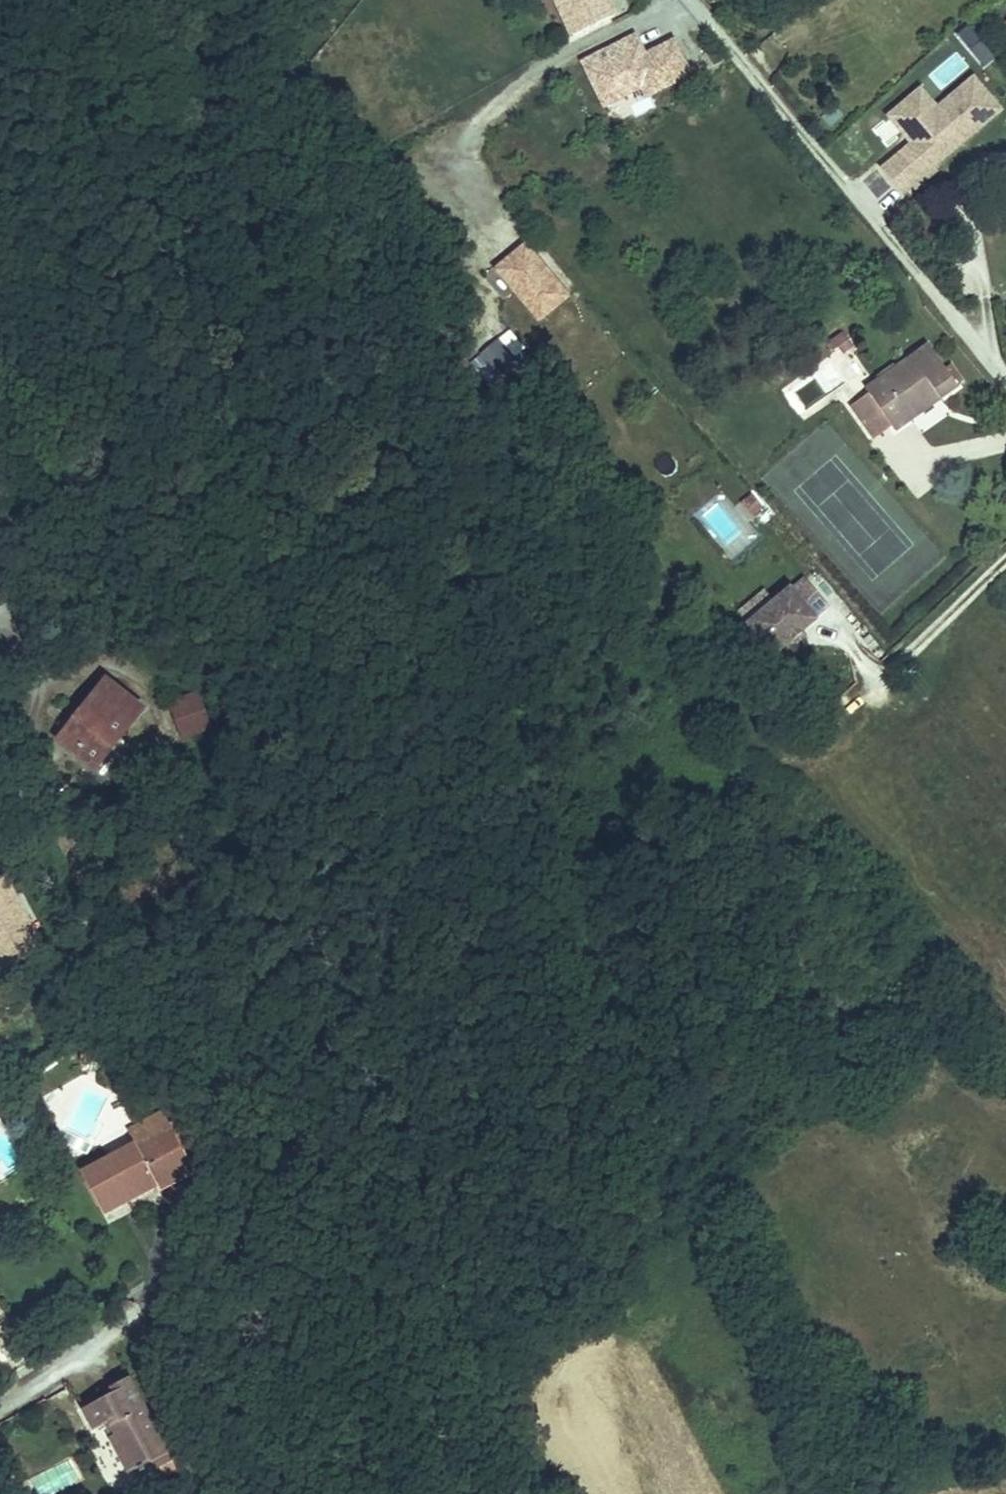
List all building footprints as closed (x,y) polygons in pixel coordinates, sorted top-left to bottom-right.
[(558,20),(596,2),(595,0),(549,0),(558,20)] [(602,113),(691,73),(675,36),(644,50),(636,32),(577,59),(602,113)] [(937,107),(934,105),(921,116),(907,99),(887,115),(902,133),(906,129),(913,138),(909,141),(910,143),(882,169),(902,193),(912,185),(915,189),(935,171),(932,167),(1001,110),(973,77),(937,107)] [(921,116),(934,105),(920,88),(907,99),(921,116)] [(906,129),(902,133),(909,141),(913,138),(906,129)] [(525,240),(492,267),(538,322),(571,295),(525,240)] [(849,330),(838,337),(844,346),(847,351),(858,344),(849,330)] [(844,346),(838,337),(832,342),(838,351),(844,346)] [(933,347),(869,388),(872,394),(857,404),(878,438),(894,427),(897,431),(914,420),(906,408),(937,388),(945,400),(960,391),(959,389),(949,372),(933,347)] [(955,368),(949,372),(959,389),(966,385),(955,368)] [(906,408),(914,420),(945,400),(937,388),(906,408)] [(818,600),(801,582),(742,634),(772,668),(819,628),(805,612),(818,600)] [(74,639),(38,708),(81,731),(118,661),(74,639)] [(164,702),(179,742),(211,730),(196,690),(164,702)] [(44,949),(6,874),(0,877),(0,971),(44,949)] [(124,1117),(133,1133),(167,1112),(157,1096),(124,1117)] [(78,1162),(103,1204),(156,1171),(158,1175),(192,1153),(167,1112),(133,1133),(131,1130),(78,1162)] [(158,1437),(119,1363),(70,1389),(84,1415),(99,1407),(105,1419),(100,1422),(118,1457),(124,1454),(127,1460),(140,1453),(137,1448),(158,1437)] [(27,1480),(35,1493),(53,1493),(78,1479),(65,1458),(27,1480)] [(201,1492),(202,1493),(223,1493),(217,1483),(201,1492)]
